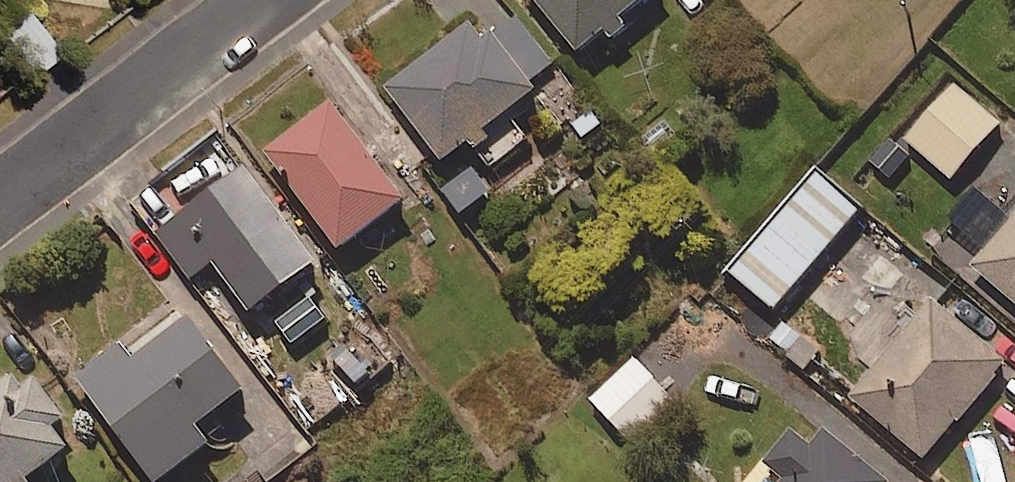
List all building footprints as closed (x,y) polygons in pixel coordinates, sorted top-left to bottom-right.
[(586,55),(651,0),(538,0),(586,55)] [(563,78),(505,2),(389,91),(446,166),(474,145),(493,170),(532,140),(514,115),(563,78)] [(25,4),(0,22),(0,43),(24,76),(59,50),(25,4)] [(1001,126),(954,86),(905,143),(952,184),(1001,126)] [(410,201),(334,104),(267,156),(342,253),(410,201)] [(476,165),(442,189),(465,221),(499,197),(476,165)] [(866,208),(820,169),(733,273),(778,312),(866,208)] [(320,266),(248,170),(160,236),(194,280),(217,263),(256,315),(320,266)] [(977,268),(1014,301),(1014,225),(977,268)] [(1010,364),(936,302),(853,400),(928,462),(1010,364)] [(183,303),(81,379),(157,481),(169,481),(216,447),(203,430),(250,395),(183,303)] [(821,355),(783,321),(769,337),(806,371),(821,355)] [(678,403),(637,359),(592,401),(633,445),(678,403)] [(13,380),(0,390),(0,481),(34,481),(74,450),(58,430),(70,420),(46,390),(13,380)] [(800,431),(768,469),(783,481),(891,481),(833,434),(821,448),(800,431)]
